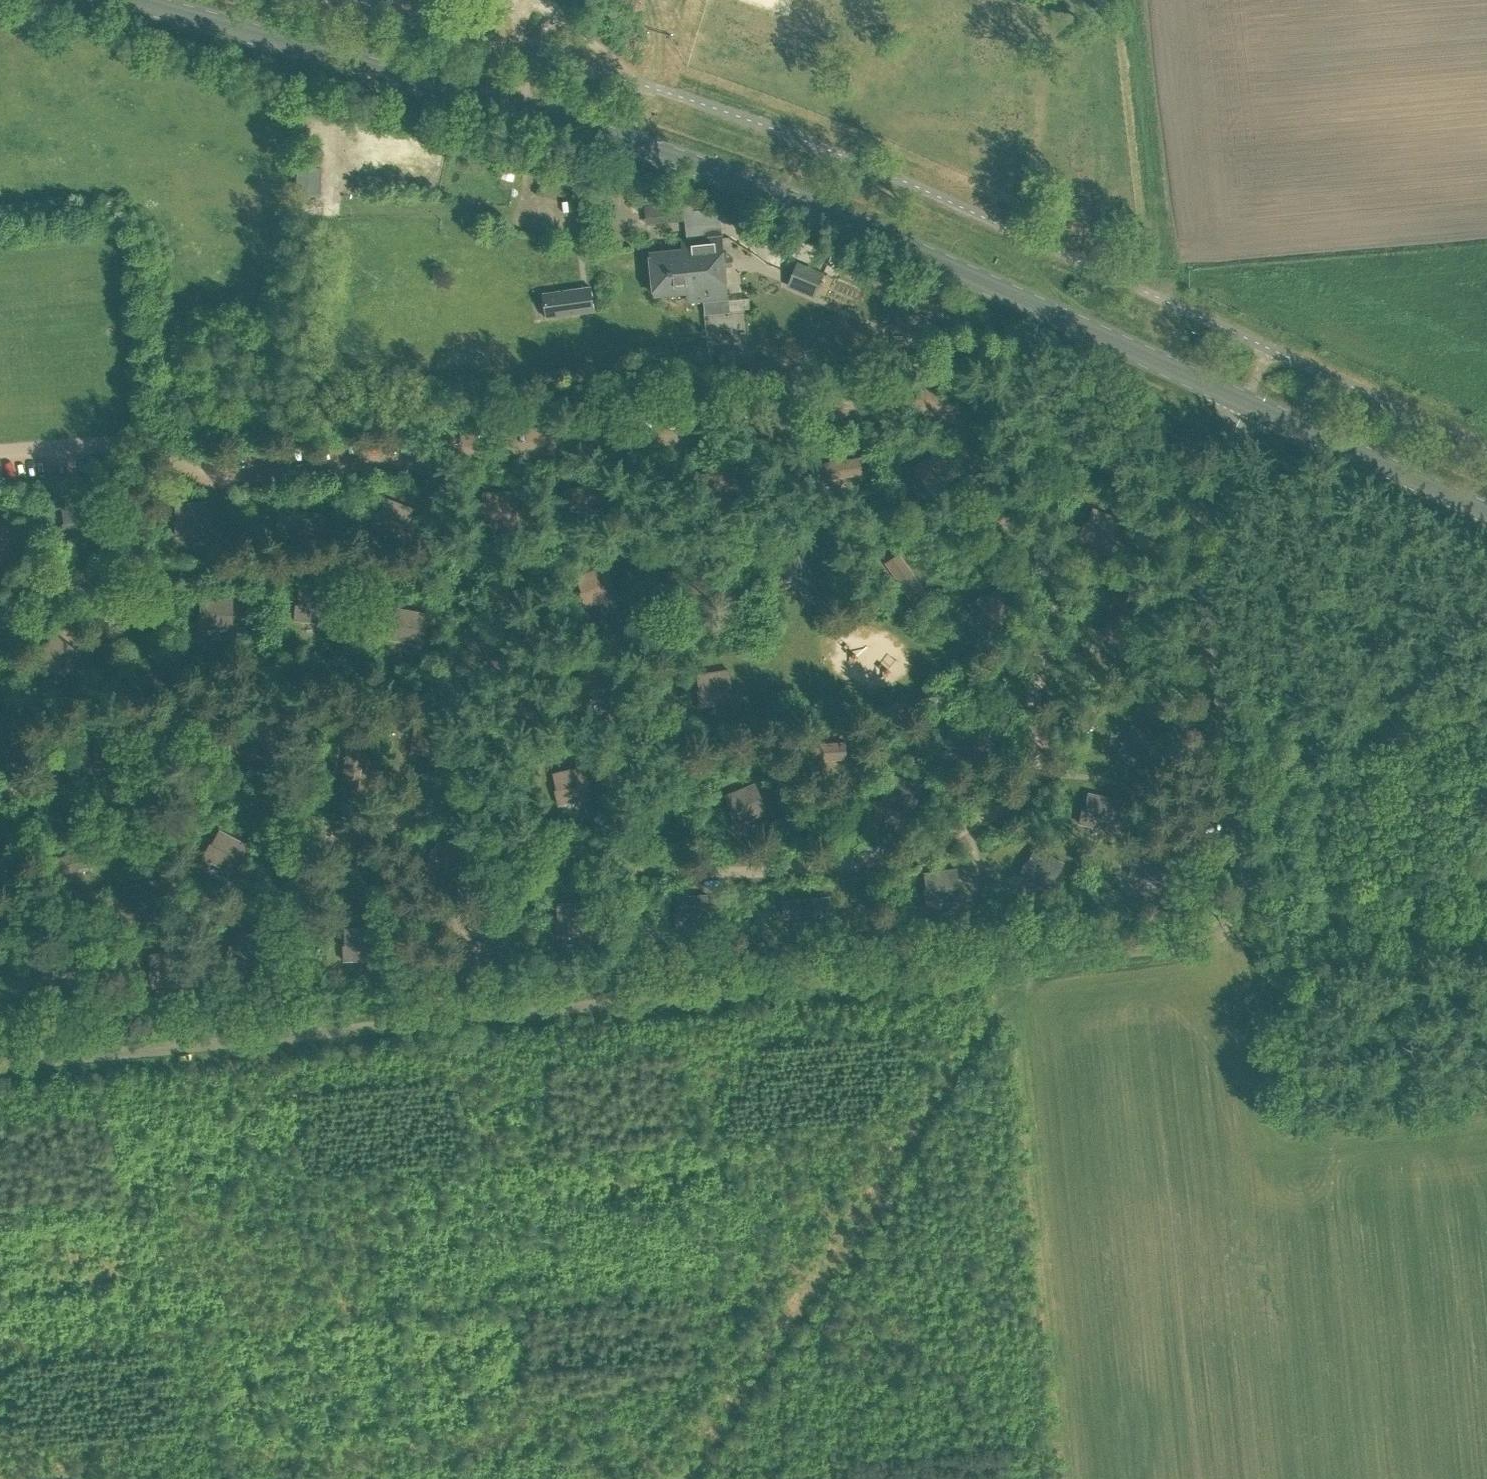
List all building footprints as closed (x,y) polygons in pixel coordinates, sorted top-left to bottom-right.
[(686,238),(719,235),(723,234),(721,208),(694,210),(693,204),(683,205),(686,238)] [(501,227),(517,229),(518,218),(502,217),(501,227)] [(686,288),(687,298),(725,294),(719,235),(686,238),(682,238),(683,249),(686,288)] [(683,249),(648,252),(652,291),(686,288),(683,249)] [(796,260),(785,286),(812,297),(823,272),(796,260)] [(594,311),(591,287),(543,294),(546,318),(594,311)] [(902,330),(902,346),(920,345),(920,330),(902,330)] [(935,494),(949,484),(950,485),(962,475),(941,449),(929,458),(927,456),(914,467),(935,494)] [(484,526),(520,524),(518,491),(484,493),(485,509),(483,509),(484,526)] [(372,527),(405,540),(418,510),(386,497),(380,512),(379,512),(372,527)] [(66,539),(101,534),(96,501),(62,507),(65,523),(64,523),(66,539)] [(177,537),(212,534),(210,501),(176,504),(177,520),(175,520),(177,537)] [(1112,550),(1118,534),(1120,535),(1126,520),(1094,507),(1088,522),(1086,521),(1080,537),(1112,550)] [(884,569),(906,604),(923,594),(901,559),(884,569)] [(587,608),(620,596),(609,565),(577,576),(583,592),(581,592),(587,608)] [(296,621),(331,625),(334,592),(300,589),(299,605),(297,605),(296,621)] [(999,589),(985,596),(985,595),(970,604),(987,634),(1002,625),(1003,626),(1016,618),(999,589)] [(198,631),(234,632),(235,599),(201,598),(200,615),(199,615),(198,631)] [(390,640),(425,646),(431,614),(398,608),(395,624),(393,624),(390,640)] [(1100,630),(1123,657),(1148,636),(1126,610),(1114,620),(1113,619),(1100,630)] [(10,634),(0,620),(0,641),(10,634)] [(581,699),(616,698),(615,665),(581,667),(582,683),(580,683),(581,699)] [(702,708),(737,703),(732,670),(698,675),(701,691),(699,691),(702,708)] [(10,764),(14,717),(0,715),(0,763),(10,764)] [(1118,756),(1147,772),(1163,742),(1149,735),(1150,733),(1135,725),(1118,756)] [(561,807),(596,799),(588,767),(555,775),(559,791),(557,791),(561,807)] [(881,805),(915,816),(926,785),(894,774),(889,790),(887,789),(881,805)] [(738,827),(770,813),(757,782),(726,796),(732,811),(731,812),(738,827)] [(1081,824),(1116,831),(1123,799),(1090,792),(1086,808),(1085,808),(1081,824)] [(205,859),(236,875),(251,846),(221,830),(214,845),(212,844),(205,859)] [(426,862),(459,877),(472,847),(441,833),(435,848),(433,847),(426,862)] [(9,877),(6,842),(0,842),(0,878),(9,877)] [(1131,875),(1166,882),(1172,850),(1138,843),(1135,860),(1134,859),(1131,875)] [(1021,875),(1052,892),(1068,863),(1037,847),(1030,861),(1029,861),(1021,875)] [(94,848),(48,859),(52,876),(98,865),(94,848)] [(928,905),(964,901),(960,869),(926,872),(928,889),(926,889),(928,905)] [(171,877),(125,887),(128,905),(175,895),(171,877)] [(676,929),(712,928),(711,895),(677,896),(677,912),(676,912),(676,929)] [(558,936),(593,935),(592,902),(558,903),(559,920),(557,920),(558,936)] [(344,961),(380,961),(380,928),(346,928),(346,945),(344,945),(344,961)] [(226,962),(261,971),(269,939),(236,930),(232,946),(231,946),(226,962)] [(153,989),(188,984),(183,951),(150,956),(152,972),(151,973),(153,989)] [(87,956),(41,962),(43,980),(90,974),(87,956)]
